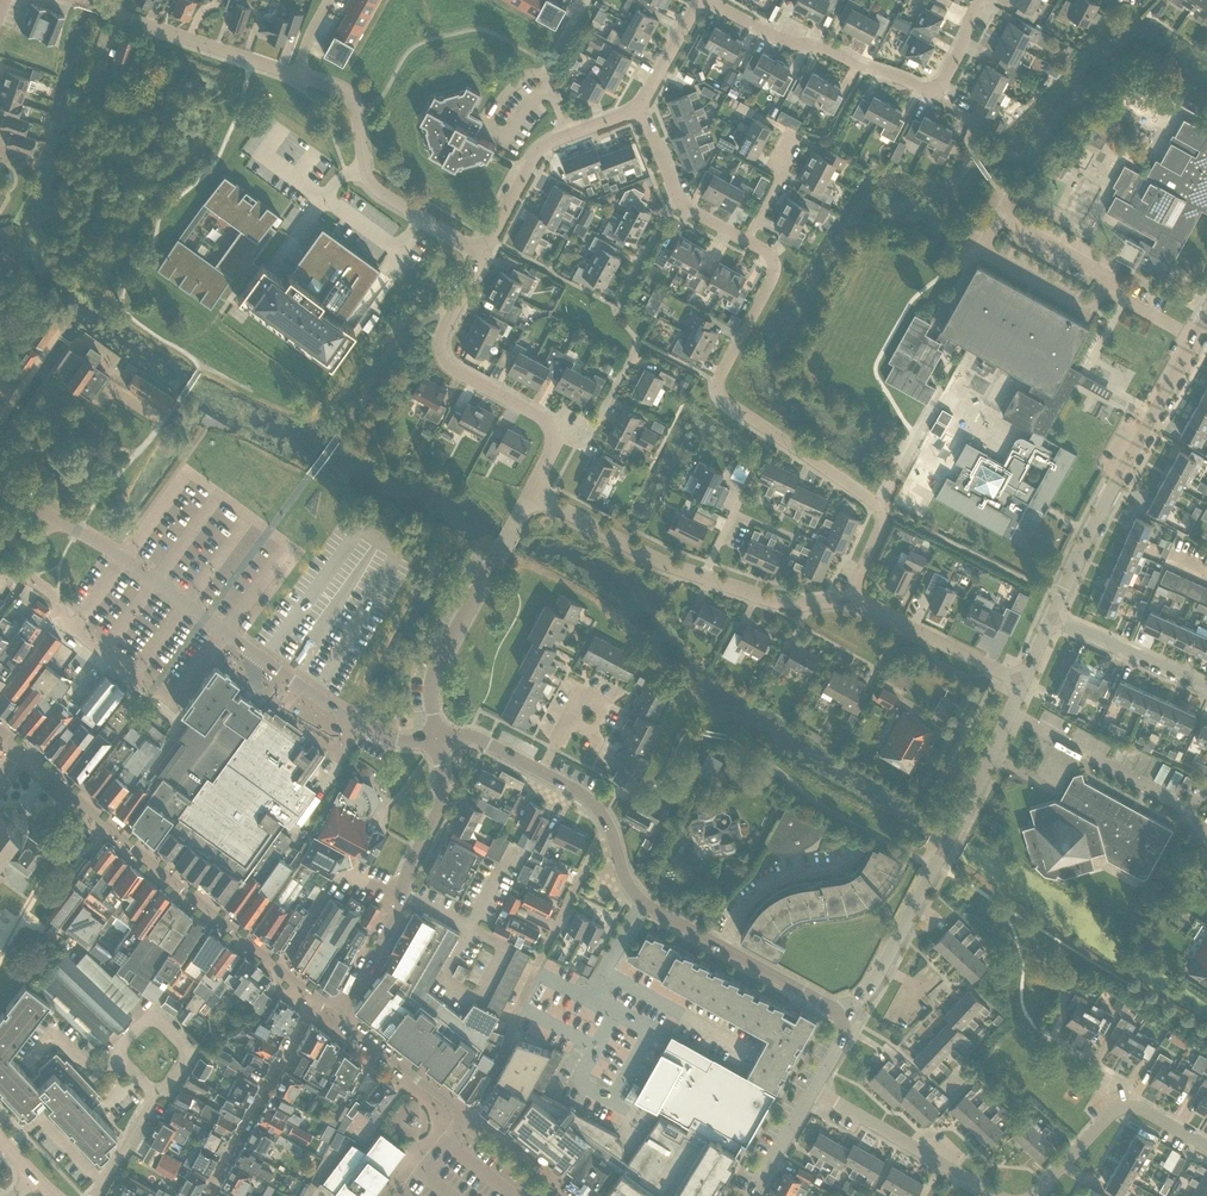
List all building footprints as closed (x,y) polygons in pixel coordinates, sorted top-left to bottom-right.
[(173,13),(189,20),(196,1),(194,0),(179,0),(173,13)] [(251,8),(237,3),(238,0),(229,0),(226,9),(234,12),(229,26),(243,31),(251,8)] [(344,10),(348,12),(339,28),(335,26),(328,39),(332,41),(324,54),(344,64),(379,0),(349,0),(344,10)] [(556,27),(567,8),(554,0),(507,0),(556,27)] [(637,0),(627,0),(624,7),(634,12),(629,23),(651,35),(659,21),(650,16),(653,9),(637,0)] [(670,0),(637,0),(653,9),(657,2),(666,7),(670,0)] [(794,6),(807,13),(813,0),(797,0),(794,6)] [(807,13),(819,19),(826,7),(832,10),(838,0),(813,0),(807,13)] [(867,14),(859,10),(862,4),(855,0),(848,0),(841,13),(848,17),(842,27),(856,34),(867,14)] [(1010,0),(1019,5),(1016,12),(1034,22),(1040,11),(1035,9),(1040,0),(1010,0)] [(1097,22),(1101,13),(1096,11),(1099,5),(1089,0),(1077,0),(1072,9),(1064,4),(1057,17),(1069,23),(1072,17),(1088,26),(1091,19),(1097,22)] [(1193,7),(1200,12),(1196,18),(1206,25),(1206,0),(1197,0),(1193,7)] [(1161,1),(1156,6),(1162,10),(1166,4),(1161,1)] [(46,8),(31,2),(20,30),(53,43),(64,16),(50,10),(50,11),(45,9),(46,8)] [(920,29),(933,36),(934,36),(944,17),(947,10),(934,3),(930,10),(925,7),(915,26),(920,29)] [(287,20),(276,16),(274,21),(262,17),(258,31),(269,34),(268,39),(284,45),(289,32),(296,35),(304,14),(291,10),(287,20)] [(770,10),(767,16),(773,19),(776,13),(770,10)] [(867,14),(856,34),(870,41),(875,31),(882,35),(890,19),(877,12),(874,18),(867,14)] [(911,35),(915,27),(899,19),(895,27),(911,35)] [(1009,21),(1001,36),(1023,49),(1029,38),(1039,43),(1045,33),(1039,30),(1021,20),(1018,27),(1009,21)] [(643,50),(651,35),(629,23),(623,33),(613,28),(607,38),(631,51),(634,45),(643,50)] [(713,47),(720,51),(729,34),(715,26),(712,33),(705,29),(696,47),(709,54),(713,47)] [(930,43),(933,36),(920,29),(916,36),(906,54),(925,64),(935,46),(930,43)] [(743,41),(729,34),(720,51),(726,55),(723,61),(736,69),(746,51),(739,48),(743,41)] [(999,63),(1017,72),(1023,62),(1018,59),(1023,49),(1001,36),(993,51),(1002,56),(999,63)] [(124,67),(132,42),(121,39),(117,50),(116,50),(113,57),(114,63),(124,67)] [(596,60),(605,65),(624,75),(632,59),(613,49),(607,59),(599,55),(596,60)] [(760,73),(767,77),(776,60),(763,52),(759,59),(753,55),(743,73),(757,80),(760,73)] [(790,67),(776,60),(767,77),(774,81),(770,87),(784,95),(793,77),(786,74),(790,67)] [(986,64),(978,79),(1001,91),(1006,81),(1011,83),(1017,72),(999,63),(995,69),(986,64)] [(591,69),(588,75),(607,86),(615,90),(624,75),(605,65),(599,74),(591,69)] [(737,74),(729,70),(724,80),(732,85),(737,74)] [(0,83),(30,93),(31,91),(34,89),(36,83),(35,81),(30,79),(7,71),(5,79),(2,78),(0,83)] [(810,93),(817,96),(826,79),(813,72),(809,78),(803,75),(793,92),(807,100),(810,93)] [(691,83),(694,78),(687,74),(684,79),(691,83)] [(607,86),(588,75),(583,85),(574,80),(568,92),(578,98),(581,92),(599,101),(607,86)] [(840,87),(826,79),(817,96),(824,100),(820,107),(834,114),(843,97),(837,93),(840,87)] [(1001,91),(978,79),(970,94),(980,99),(976,107),(994,116),(1005,94),(1001,92),(1001,91)] [(30,93),(0,83),(0,84),(0,88),(1,88),(0,92),(0,96),(21,103),(24,94),(29,96),(30,93)] [(488,158),(495,144),(480,136),(479,138),(475,135),(478,129),(473,127),(475,124),(477,126),(480,120),(468,114),(471,108),(472,109),(480,93),(467,86),(464,92),(460,93),(460,91),(445,96),(445,97),(441,98),(435,95),(421,121),(427,124),(428,128),(427,129),(431,144),(432,143),(434,147),(430,153),(456,167),(460,161),(463,160),(464,161),(479,157),(478,156),(482,154),(488,158)] [(674,118),(695,110),(690,100),(699,96),(697,90),(668,102),(674,118)] [(1176,92),(1172,99),(1200,115),(1204,108),(1176,92)] [(21,103),(0,96),(0,111),(5,113),(17,117),(22,103),(21,103)] [(872,117),(879,121),(888,103),(874,96),(871,102),(862,98),(853,115),(868,124),(872,117)] [(751,116),(755,109),(741,101),(737,108),(751,116)] [(902,111),(888,103),(879,121),(885,124),(881,133),(894,140),(905,121),(898,117),(902,111)] [(779,108),(771,105),(767,112),(775,116),(779,108)] [(674,118),(681,135),(701,126),(697,116),(706,112),(703,106),(695,110),(674,118)] [(791,118),(779,112),(775,120),(786,126),(791,118)] [(17,117),(5,113),(0,127),(11,131),(24,135),(29,121),(17,117)] [(929,140),(930,140),(938,123),(925,116),(921,122),(915,119),(906,136),(919,143),(923,137),(929,140)] [(740,121),(737,127),(764,142),(772,128),(754,118),(750,126),(740,121)] [(1005,123),(995,118),(990,127),(1001,133),(1005,123)] [(1203,209),(1202,209),(1206,212),(1206,131),(1184,118),(1160,161),(1156,159),(1146,177),(1203,209)] [(952,130),(938,123),(930,140),(929,140),(927,144),(934,148),(931,154),(938,158),(940,154),(946,158),(955,140),(949,137),(952,130)] [(701,126),(681,135),(672,138),(679,154),(699,146),(695,136),(704,132),(701,126)] [(756,156),(764,142),(737,127),(734,133),(743,138),(739,146),(756,156)] [(35,139),(24,135),(11,131),(6,145),(30,154),(35,139)] [(732,152),(736,145),(721,137),(717,144),(732,152)] [(900,141),(896,147),(903,150),(906,144),(900,141)] [(699,146),(679,154),(686,171),(706,163),(701,152),(710,148),(708,142),(699,146)] [(615,150),(623,170),(634,166),(637,175),(643,173),(632,143),(615,150)] [(604,167),(599,156),(596,147),(579,153),(587,173),(597,170),(601,178),(607,176),(604,167)] [(615,150),(599,156),(604,167),(607,176),(617,172),(621,181),(627,179),(623,170),(615,150)] [(812,150),(805,164),(829,176),(833,168),(841,172),(847,159),(833,152),(829,159),(812,150)] [(587,173),(579,153),(563,159),(570,180),(581,176),(585,184),(591,182),(587,173)] [(954,186),(974,160),(967,156),(948,181),(954,186)] [(825,184),(829,176),(805,164),(798,177),(815,186),(811,193),(825,201),(832,188),(825,184)] [(717,204),(729,182),(718,176),(721,170),(711,165),(701,183),(707,186),(702,196),(717,204)] [(1203,209),(1146,177),(1125,165),(1113,186),(1119,189),(1107,212),(1156,239),(1150,250),(1147,249),(1138,265),(1164,279),(1202,209),(1203,209)] [(277,213),(224,174),(202,203),(177,238),(176,237),(155,266),(209,306),(217,295),(224,299),(232,289),(239,294),(237,297),(240,299),(327,362),(326,362),(329,364),(354,330),(340,320),(379,267),(321,225),(294,262),(295,262),(288,272),(288,271),(282,278),(261,263),(260,265),(253,260),(276,229),(269,224),(277,213)] [(769,180),(762,176),(753,193),(761,197),(769,180)] [(604,183),(603,184),(605,191),(611,189),(608,182),(604,183)] [(729,182),(717,204),(732,212),(736,204),(742,207),(753,188),(742,182),(739,187),(729,182)] [(554,184),(546,200),(565,210),(571,200),(579,205),(582,199),(554,184)] [(627,206),(622,215),(644,227),(652,213),(639,206),(643,200),(640,199),(644,192),(634,187),(626,190),(619,202),(627,206)] [(787,197),(781,210),(803,222),(807,214),(815,218),(822,205),(805,196),(801,204),(787,197)] [(549,221),(546,227),(554,231),(562,216),(571,220),(574,214),(565,210),(546,200),(538,215),(549,221)] [(595,213),(585,208),(578,222),(587,227),(595,213)] [(799,229),(803,222),(781,210),(774,223),(787,230),(782,239),(798,247),(806,233),(799,229)] [(541,236),(546,227),(549,221),(538,215),(529,211),(521,226),(541,236)] [(636,241),(644,227),(622,215),(617,224),(609,220),(603,231),(618,239),(621,233),(636,241)] [(549,241),(541,236),(521,226),(513,242),(532,252),(538,242),(546,246),(549,241)] [(597,251),(592,260),(614,272),(621,258),(607,250),(610,244),(595,236),(589,247),(597,251)] [(682,264),(693,243),(680,236),(672,251),(664,247),(656,262),(667,268),(674,260),(682,264)] [(693,243),(682,264),(690,269),(685,284),(695,289),(704,274),(696,269),(706,250),(693,243)] [(9,267),(10,267),(15,260),(2,252),(1,252),(0,253),(0,280),(9,267)] [(606,287),(614,272),(592,260),(587,270),(579,266),(573,277),(588,285),(591,279),(606,287)] [(704,274),(695,289),(706,295),(713,287),(721,292),(733,270),(720,263),(711,278),(704,274)] [(942,329),(1034,381),(1066,399),(1076,380),(1080,382),(1084,375),(1067,366),(1090,326),(978,264),(942,329)] [(500,271),(493,283),(516,295),(520,287),(528,292),(535,279),(518,270),(513,278),(500,271)] [(733,270),(721,292),(729,296),(726,306),(737,312),(745,297),(737,292),(746,277),(733,270)] [(512,303),(516,295),(493,283),(487,296),(500,303),(496,311),(513,320),(520,307),(512,303)] [(647,311),(655,315),(656,316),(664,302),(655,297),(647,311)] [(59,320),(44,310),(43,312),(45,313),(28,337),(42,346),(59,320)] [(694,326),(690,334),(712,345),(719,333),(706,326),(709,320),(693,311),(687,322),(694,326)] [(925,330),(931,320),(915,311),(888,358),(894,361),(885,377),(927,400),(936,384),(925,378),(942,347),(936,344),(940,338),(925,330)] [(477,315),(470,330),(493,342),(498,331),(503,334),(509,323),(490,314),(487,320),(477,315)] [(488,351),(493,342),(470,330),(462,345),(490,359),(493,354),(488,351)] [(705,358),(712,345),(690,334),(686,342),(679,338),(673,349),(689,358),(692,351),(705,358)] [(508,373),(523,381),(535,358),(525,353),(527,348),(517,342),(507,361),(513,364),(508,373)] [(23,343),(16,354),(7,367),(22,377),(38,353),(23,343)] [(544,363),(535,358),(523,381),(538,389),(551,364),(557,368),(565,353),(553,347),(544,363)] [(91,397),(106,375),(91,364),(99,353),(92,348),(84,359),(69,349),(54,371),(68,381),(67,382),(76,388),(77,387),(91,397)] [(504,367),(507,361),(511,352),(505,348),(497,363),(504,367)] [(576,359),(565,353),(553,376),(559,380),(555,387),(570,395),(582,373),(571,367),(576,359)] [(671,386),(676,378),(661,370),(658,376),(645,369),(633,393),(652,403),(663,382),(671,386)] [(135,373),(126,386),(165,412),(174,399),(135,373)] [(593,378),(582,373),(570,395),(585,403),(589,395),(595,399),(606,379),(595,373),(593,378)] [(439,403),(447,388),(423,375),(413,393),(431,403),(425,415),(438,422),(447,407),(439,403)] [(6,400),(15,387),(0,377),(0,396),(5,399),(6,400)] [(690,382),(682,378),(676,389),(684,393),(690,382)] [(1041,444),(1066,399),(1034,381),(1027,393),(1018,388),(1003,415),(1031,431),(1032,430),(1039,434),(1031,450),(1015,441),(1003,463),(987,455),(987,453),(967,442),(956,461),(964,466),(956,481),(947,476),(936,498),(1003,535),(1013,516),(1001,510),(1003,505),(1006,507),(1013,494),(1029,503),(1023,512),(1040,522),(1077,455),(1060,445),(1054,458),(1050,455),(1052,451),(1041,444)] [(1205,392),(1197,406),(1206,412),(1206,393),(1205,392)] [(483,434),(494,414),(484,409),(483,411),(469,403),(463,414),(455,410),(447,426),(461,433),(466,425),(483,434)] [(1206,426),(1206,412),(1197,406),(1189,420),(1205,429),(1206,426)] [(943,409),(937,418),(947,424),(952,414),(943,409)] [(643,425),(645,421),(628,412),(624,420),(620,417),(609,439),(624,447),(629,437),(637,441),(650,449),(659,433),(643,425)] [(936,420),(931,430),(940,435),(945,426),(936,420)] [(1197,444),(1205,429),(1189,420),(1181,435),(1197,444)] [(521,460),(530,442),(516,434),(516,433),(508,428),(500,443),(494,440),(485,455),(494,460),(500,449),(521,460)] [(201,467),(232,493),(250,470),(240,462),(230,474),(212,459),(221,448),(215,442),(207,451),(204,449),(200,454),(194,449),(187,458),(194,463),(190,467),(197,472),(201,467)] [(237,454),(254,467),(260,460),(243,447),(237,454)] [(1172,465),(1189,474),(1197,460),(1180,451),(1172,465)] [(222,452),(218,458),(232,469),(237,463),(222,452)] [(617,477),(623,466),(602,455),(598,462),(593,459),(579,485),(600,496),(612,474),(617,477)] [(731,459),(727,467),(733,470),(737,462),(731,459)] [(768,502),(775,487),(784,467),(768,460),(759,480),(770,485),(763,500),(768,502)] [(700,477),(692,493),(721,506),(729,489),(718,483),(723,473),(700,461),(694,474),(700,477)] [(1164,479),(1181,488),(1189,474),(1172,465),(1164,479)] [(800,475),(784,467),(775,487),(786,492),(782,501),(788,503),(796,484),(800,475)] [(1156,494),(1173,503),(1181,488),(1164,479),(1156,494)] [(812,491),(796,484),(788,503),(798,508),(794,516),(799,519),(803,510),(812,491)] [(828,499),(812,491),(803,510),(814,515),(810,524),(815,526),(828,499)] [(1173,503),(1156,494),(1148,508),(1165,517),(1173,503)] [(1195,506),(1191,513),(1198,517),(1202,510),(1195,506)] [(713,529),(717,521),(697,511),(693,519),(682,514),(678,522),(673,520),(669,529),(687,538),(686,540),(698,546),(707,527),(713,529)] [(824,523),(832,527),(852,536),(859,520),(840,511),(835,521),(826,517),(824,523)] [(1194,524),(1198,517),(1191,513),(1188,520),(1194,524)] [(1136,517),(1130,532),(1147,540),(1153,525),(1136,517)] [(832,527),(828,537),(825,543),(835,547),(845,552),(852,536),(832,527)] [(759,564),(767,545),(756,541),(760,532),(755,529),(743,557),(759,564)] [(1140,555),(1147,540),(1130,532),(1123,547),(1140,555)] [(835,547),(825,543),(828,537),(819,533),(812,549),(803,545),(801,551),(809,555),(828,563),(835,547)] [(143,537),(138,542),(145,550),(150,545),(143,537)] [(771,537),(767,545),(759,564),(775,571),(783,553),(773,548),(777,539),(771,537)] [(36,565),(44,570),(60,542),(51,538),(36,565)] [(1164,547),(1170,550),(1173,542),(1167,539),(1164,547)] [(802,544),(797,542),(794,549),(799,551),(802,544)] [(1134,570),(1140,555),(1123,547),(1116,562),(1134,570)] [(1170,550),(1164,547),(1161,555),(1167,557),(1170,550)] [(897,562),(886,584),(903,592),(913,570),(912,569),(913,565),(921,569),(926,558),(911,550),(904,565),(897,562)] [(821,579),(828,563),(809,555),(805,565),(796,561),(793,567),(821,579)] [(1127,585),(1134,570),(1116,562),(1110,577),(1127,585)] [(1151,576),(1157,579),(1160,571),(1154,568),(1151,576)] [(1161,582),(1167,585),(1173,572),(1167,569),(1161,582)] [(929,605),(945,612),(955,591),(946,586),(950,579),(935,571),(928,587),(934,589),(934,595),(929,605)] [(1167,585),(1174,588),(1180,575),(1173,572),(1167,585)] [(1180,575),(1174,588),(1180,591),(1186,578),(1180,575)] [(1157,579),(1151,576),(1148,584),(1153,587),(1157,579)] [(1121,600),(1127,585),(1110,577),(1103,592),(1121,600)] [(1193,581),(1186,578),(1180,591),(1187,594),(1193,581)] [(1199,583),(1193,581),(1187,594),(1193,597),(1199,583)] [(261,612),(281,590),(272,582),(252,604),(261,612)] [(1206,586),(1199,583),(1193,597),(1200,600),(1206,586)] [(296,587),(294,594),(303,597),(306,590),(296,587)] [(1167,595),(1175,598),(1177,593),(1170,589),(1167,595)] [(993,635),(1003,614),(984,605),(988,598),(973,591),(970,599),(974,601),(964,621),(993,635)] [(1018,591),(1010,608),(1018,612),(1026,595),(1018,591)] [(1114,615),(1121,600),(1103,592),(1097,607),(1114,615)] [(1177,593),(1175,598),(1182,602),(1185,596),(1177,593)] [(561,594),(553,609),(566,616),(566,617),(577,623),(581,616),(578,614),(582,606),(561,594)] [(72,611),(76,600),(69,598),(65,609),(72,611)] [(1138,606),(1144,609),(1147,601),(1141,598),(1138,606)] [(49,608),(37,600),(32,607),(44,615),(49,608)] [(728,614),(705,602),(699,613),(691,608),(683,622),(694,628),(697,622),(717,633),(728,614)] [(1196,608),(1204,612),(1206,606),(1199,602),(1196,608)] [(1143,628),(1158,635),(1166,618),(1170,606),(1164,603),(1159,615),(1151,611),(1143,628)] [(537,619),(565,634),(569,626),(562,623),(566,617),(566,616),(553,609),(545,604),(537,619)] [(226,621),(235,615),(229,606),(220,612),(226,621)] [(1144,609),(1138,606),(1135,614),(1141,617),(1144,609)] [(4,647),(14,655),(19,658),(29,643),(28,640),(38,626),(36,625),(41,617),(34,612),(29,619),(26,617),(17,630),(16,630),(4,647)] [(254,635),(264,617),(255,612),(245,630),(254,635)] [(20,624),(20,623),(14,618),(12,622),(3,615),(0,619),(0,649),(8,638),(20,624)] [(1176,622),(1166,618),(1158,635),(1173,641),(1181,624),(1181,625),(1184,619),(1179,616),(1176,622)] [(1189,628),(1181,625),(1181,624),(1173,641),(1188,648),(1195,631),(1201,618),(1195,616),(1189,628)] [(133,625),(141,627),(143,621),(135,618),(133,625)] [(537,619),(529,634),(550,646),(551,645),(554,638),(561,642),(565,634),(537,619)] [(770,637),(747,625),(742,635),(735,631),(726,648),(735,653),(740,645),(760,656),(770,637)] [(0,694),(0,713),(4,716),(21,694),(53,652),(62,639),(48,629),(39,642),(11,679),(0,694)] [(1195,631),(1188,648),(1203,655),(1206,645),(1206,636),(1195,631)] [(332,649),(338,652),(345,636),(339,633),(332,649)] [(598,664),(609,642),(595,635),(582,658),(589,661),(590,660),(598,664)] [(193,658),(208,649),(201,638),(186,647),(193,658)] [(527,652),(555,667),(559,659),(553,656),(557,648),(551,645),(550,646),(535,638),(527,652)] [(612,672),(624,650),(609,642),(598,664),(597,666),(604,669),(605,668),(612,672)] [(809,674),(818,656),(796,644),(789,655),(782,651),(774,667),(788,675),(793,665),(809,674)] [(168,662),(170,648),(159,646),(156,660),(168,662)] [(639,659),(638,658),(624,650),(612,672),(611,673),(618,677),(619,675),(628,680),(639,659)] [(519,667),(526,671),(541,679),(541,678),(545,671),(551,675),(555,667),(527,652),(519,667)] [(174,671),(181,676),(193,658),(186,654),(174,671)] [(18,659),(18,658),(14,655),(11,659),(5,655),(1,661),(0,660),(0,683),(11,669),(18,659)] [(1101,656),(1098,663),(1105,666),(1108,659),(1101,656)] [(139,670),(152,677),(156,671),(144,663),(139,670)] [(1065,678),(1100,694),(1102,695),(1098,704),(1105,707),(1109,698),(1108,698),(1115,683),(1103,677),(1099,685),(1087,680),(1091,672),(1072,663),(1065,678)] [(5,717),(15,726),(34,704),(37,701),(58,677),(60,675),(45,664),(5,717)] [(162,678),(171,688),(180,681),(170,670),(162,678)] [(849,678),(834,670),(824,688),(825,688),(821,696),(830,701),(834,693),(845,700),(843,704),(858,712),(868,694),(861,690),(866,683),(851,675),(849,678)] [(253,710),(257,705),(210,671),(182,710),(193,718),(204,726),(226,696),(232,700),(223,711),(248,730),(260,715),(253,710)] [(543,690),(548,681),(541,678),(541,679),(526,671),(518,684),(542,697),(545,691),(543,690)] [(126,690),(105,673),(75,711),(96,728),(126,690)] [(65,682),(58,677),(37,701),(50,711),(56,703),(51,699),(65,682)] [(1100,694),(1065,678),(1058,693),(1067,697),(1064,704),(1077,710),(1080,703),(1082,704),(1086,695),(1097,700),(1100,694)] [(641,694),(662,705),(670,692),(646,679),(642,686),(644,687),(641,694)] [(80,685),(73,680),(62,695),(69,700),(80,685)] [(1113,697),(1128,704),(1135,687),(1120,680),(1113,697)] [(542,698),(542,697),(518,684),(510,699),(534,712),(537,706),(535,705),(539,697),(542,698)] [(1128,704),(1143,710),(1150,694),(1135,687),(1128,704)] [(883,688),(877,699),(891,707),(897,696),(897,695),(883,688)] [(633,710),(654,721),(662,705),(641,694),(640,694),(638,693),(638,694),(638,695),(635,701),(637,702),(633,710)] [(1143,710),(1158,717),(1165,700),(1150,694),(1143,710)] [(162,776),(129,822),(131,824),(153,843),(172,818),(175,821),(207,777),(211,780),(248,730),(223,711),(232,700),(226,696),(204,726),(193,718),(155,771),(162,776)] [(917,760),(934,731),(924,725),(925,724),(906,713),(910,703),(897,696),(891,707),(902,713),(879,754),(909,771),(915,759),(917,760)] [(534,713),(534,712),(510,699),(502,715),(526,727),(530,720),(527,719),(531,712),(534,713)] [(1158,717),(1173,724),(1180,707),(1165,700),(1158,717)] [(121,701),(110,714),(67,770),(79,780),(133,711),(121,701)] [(57,703),(56,703),(50,711),(51,712),(29,738),(43,750),(72,713),(58,702),(57,703)] [(47,715),(34,704),(15,726),(28,738),(47,715)] [(1180,707),(1173,724),(1188,730),(1195,714),(1180,707)] [(625,724),(653,738),(660,725),(654,721),(633,710),(632,711),(638,714),(634,720),(629,717),(625,724)] [(45,751),(52,757),(80,722),(82,719),(76,714),(67,725),(66,725),(45,751)] [(132,724),(146,735),(157,743),(164,735),(139,715),(132,724)] [(207,777),(175,821),(157,846),(201,886),(215,898),(222,903),(240,879),(242,880),(283,823),(289,827),(315,791),(303,782),(324,754),(312,745),(308,750),(260,715),(248,730),(211,780),(207,777)] [(52,757),(51,758),(66,769),(94,733),(80,722),(52,757)] [(1108,728),(1116,731),(1118,725),(1111,722),(1108,728)] [(1206,744),(1206,724),(1204,723),(1196,740),(1206,744)] [(123,736),(137,747),(139,744),(146,735),(132,724),(123,736)] [(624,742),(645,754),(653,738),(625,724),(621,732),(627,735),(624,742)] [(1118,725),(1116,731),(1123,735),(1126,729),(1118,725)] [(157,743),(146,735),(139,744),(137,747),(134,750),(125,761),(96,797),(109,808),(110,807),(114,811),(124,797),(126,796),(161,747),(157,743)] [(1145,745),(1148,739),(1140,735),(1138,741),(1145,745)] [(120,739),(84,785),(97,796),(125,761),(134,750),(120,739)] [(1148,739),(1145,745),(1153,748),(1156,742),(1148,739)] [(616,757),(643,772),(651,757),(645,754),(624,742),(623,743),(629,746),(625,753),(620,750),(616,757)] [(1178,752),(1170,748),(1167,754),(1175,758),(1178,752)] [(709,753),(705,759),(706,760),(720,767),(723,761),(709,753)] [(612,765),(618,768),(614,776),(635,787),(643,772),(616,757),(612,765)] [(1201,769),(1204,763),(1196,760),(1193,766),(1201,769)] [(1161,763),(1153,779),(1162,784),(1170,768),(1161,763)] [(483,769),(475,784),(483,788),(480,794),(488,798),(491,792),(498,796),(506,781),(521,789),(525,782),(502,770),(498,777),(483,769)] [(143,774),(143,773),(136,782),(124,797),(115,811),(127,821),(148,792),(146,790),(148,787),(151,789),(160,777),(155,773),(150,780),(142,775),(143,774)] [(1147,877),(1173,830),(1084,781),(1082,773),(1074,775),(1059,801),(1055,799),(1030,807),(1035,824),(1023,827),(1032,858),(1037,861),(1036,864),(1044,873),(1056,876),(1058,873),(1064,876),(1095,867),(1091,854),(1105,850),(1107,859),(1142,878),(1147,877)] [(361,780),(351,774),(341,791),(339,790),(333,801),(336,802),(317,838),(313,835),(299,861),(313,868),(331,878),(336,869),(351,865),(348,856),(351,857),(352,854),(369,863),(384,834),(377,830),(372,830),(370,834),(364,831),(365,819),(361,817),(370,815),(377,802),(373,788),(360,781),(361,780)] [(1192,778),(1186,775),(1181,785),(1187,788),(1192,778)] [(639,806),(632,803),(625,816),(636,823),(635,825),(644,830),(650,818),(656,822),(664,808),(643,797),(639,806)] [(541,814),(544,808),(530,801),(520,821),(527,825),(524,830),(529,833),(523,846),(532,851),(538,838),(548,818),(541,814)] [(470,837),(483,811),(465,802),(452,828),(470,837)] [(742,837),(737,820),(731,821),(728,827),(722,829),(716,826),(717,824),(716,820),(714,819),(717,813),(715,806),(709,802),(701,804),(698,810),(699,817),(693,819),(689,826),(691,833),(697,836),(699,843),(706,841),(712,845),(714,852),(721,850),(727,853),(735,851),(739,845),(737,838),(742,837)] [(16,885),(26,871),(6,855),(25,830),(28,825),(22,821),(26,816),(25,815),(26,814),(15,806),(14,807),(13,806),(9,811),(4,807),(0,812),(0,811),(0,878),(2,875),(16,885)] [(509,813),(497,807),(493,815),(505,822),(509,813)] [(821,836),(826,829),(786,807),(765,846),(773,850),(782,851),(790,852),(799,850),(807,847),(814,842),(821,836)] [(553,839),(578,852),(586,835),(561,823),(553,839)] [(536,847),(540,849),(545,851),(554,831),(546,827),(536,847)] [(46,845),(25,830),(6,855),(26,871),(40,853),(46,845)] [(236,916),(291,839),(279,830),(264,850),(253,868),(224,906),(236,916)] [(495,837),(494,838),(507,845),(510,840),(499,834),(497,838),(495,837)] [(653,841),(646,837),(642,844),(649,848),(653,841)] [(504,850),(507,845),(494,838),(492,843),(504,850)] [(428,874),(428,876),(428,878),(430,880),(449,890),(447,893),(458,898),(459,895),(456,893),(477,853),(451,839),(445,851),(441,849),(428,874)] [(491,843),(487,841),(484,847),(478,844),(476,850),(485,854),(491,843)] [(47,915),(60,925),(117,853),(105,843),(91,862),(85,858),(72,875),(76,878),(47,915)] [(502,855),(504,850),(492,843),(489,848),(502,855)] [(756,910),(750,919),(741,936),(777,956),(786,939),(779,935),(783,929),(789,924),(795,919),(803,916),(810,915),(843,911),(853,909),(864,905),(873,900),(881,893),(889,885),(895,876),(903,860),(879,847),(878,850),(873,847),(866,860),(862,865),(857,870),(852,874),(846,877),(839,878),(805,882),(794,885),(783,889),(773,894),(764,901),(756,910)] [(502,855),(489,848),(487,853),(499,860),(502,855)] [(533,850),(532,851),(529,857),(540,862),(544,855),(533,850)] [(40,853),(26,871),(16,885),(22,890),(32,875),(46,857),(40,853)] [(117,853),(90,889),(102,898),(111,885),(128,863),(117,853)] [(279,857),(257,887),(270,895),(291,865),(279,857)] [(291,876),(274,900),(288,909),(290,907),(303,883),(313,868),(301,861),(291,875),(291,876)] [(534,868),(563,883),(568,872),(552,864),(551,866),(546,864),(545,867),(536,863),(534,868)] [(89,889),(80,901),(105,921),(122,898),(124,900),(142,875),(130,865),(114,887),(111,885),(102,898),(90,889),(89,889)] [(563,883),(534,868),(534,869),(525,865),(522,870),(540,878),(540,877),(544,879),(541,885),(558,893),(563,883)] [(101,924),(96,931),(103,936),(117,916),(131,927),(158,888),(142,875),(124,900),(122,898),(105,921),(102,925),(101,924)] [(322,886),(309,877),(301,890),(314,899),(322,886)] [(257,887),(236,916),(248,926),(270,895),(257,887)] [(115,950),(111,955),(122,962),(169,898),(158,888),(128,931),(115,950)] [(345,894),(337,889),(334,895),(342,899),(345,894)] [(522,903),(547,916),(553,903),(528,890),(522,903)] [(503,907),(504,907),(516,913),(523,898),(510,892),(503,907)] [(330,898),(290,960),(319,981),(335,953),(353,923),(364,905),(350,897),(346,904),(335,897),(333,900),(330,898)] [(117,971),(116,971),(130,981),(128,982),(142,992),(142,991),(192,916),(171,899),(169,898),(122,962),(117,971)] [(267,941),(288,909),(274,900),(253,931),(267,941)] [(80,901),(61,926),(86,945),(93,936),(96,931),(101,924),(102,925),(105,921),(80,901)] [(380,908),(376,905),(371,902),(360,921),(369,926),(380,908)] [(290,907),(267,941),(280,951),(308,910),(297,903),(293,909),(290,907)] [(389,967),(427,989),(460,933),(424,912),(422,916),(415,912),(393,949),(398,951),(389,967)] [(573,933),(582,937),(590,920),(576,913),(564,937),(569,939),(573,933)] [(142,992),(141,992),(154,1002),(155,1002),(180,962),(181,963),(205,927),(192,916),(142,991),(142,992)] [(534,940),(535,940),(540,930),(531,926),(511,916),(506,927),(525,936),(523,941),(532,946),(534,940)] [(605,927),(590,920),(582,937),(591,942),(588,948),(593,951),(596,944),(605,927)] [(353,923),(335,953),(350,961),(367,932),(366,932),(354,924),(353,923)] [(947,957),(961,942),(953,934),(959,927),(954,923),(934,944),(947,957)] [(492,932),(507,939),(511,931),(496,924),(492,932)] [(54,940),(59,933),(49,925),(44,932),(54,940)] [(199,978),(205,969),(223,942),(209,930),(182,970),(198,980),(199,978)] [(632,961),(768,1036),(798,1052),(808,1033),(809,1030),(810,1027),(810,1026),(810,1023),(810,1020),(648,931),(634,957),(633,956),(633,954),(631,953),(629,953),(627,954),(627,956),(629,958),(632,960),(632,961)] [(960,969),(974,954),(966,946),(972,940),(967,935),(961,942),(947,957),(960,969)] [(86,945),(84,947),(106,963),(111,955),(115,950),(99,939),(98,940),(93,936),(86,945)] [(1188,969),(1206,981),(1206,938),(1188,969)] [(205,969),(199,978),(200,980),(193,989),(196,992),(205,999),(210,993),(211,993),(235,962),(238,958),(234,956),(237,952),(225,943),(222,946),(205,969)] [(427,989),(389,967),(356,1009),(420,1059),(423,1055),(429,1060),(427,1064),(459,1089),(471,1073),(472,1073),(476,1067),(475,1066),(482,1056),(480,1054),(492,1030),(530,954),(517,947),(486,1009),(474,1003),(463,1017),(427,989)] [(980,947),(974,954),(960,969),(973,981),(986,966),(978,958),(985,951),(980,947)] [(62,978),(60,980),(75,994),(77,993),(118,1031),(132,1016),(126,1010),(75,962),(60,948),(53,955),(57,959),(49,967),(62,978)] [(75,962),(126,1010),(140,995),(115,971),(112,975),(87,951),(75,962)] [(319,981),(331,989),(336,988),(350,962),(350,961),(335,953),(319,981)] [(260,989),(261,988),(270,977),(270,976),(269,976),(261,969),(261,968),(255,964),(254,964),(246,958),(246,957),(244,957),(244,958),(234,971),(235,972),(233,974),(229,971),(223,978),(252,1000),(247,1007),(258,1015),(272,998),(260,989)] [(458,963),(454,971),(465,976),(468,968),(458,963)] [(48,968),(33,984),(98,1047),(110,1035),(109,1033),(111,1031),(48,968)] [(1078,975),(1068,970),(1062,981),(1072,986),(1078,975)] [(25,983),(0,1015),(0,1091),(21,1114),(23,1112),(25,1115),(26,1115),(27,1116),(28,1115),(29,1115),(45,1100),(48,1104),(47,1106),(93,1155),(95,1153),(97,1156),(98,1157),(99,1157),(100,1156),(109,1149),(104,1144),(116,1133),(92,1108),(100,1100),(100,1099),(96,1095),(98,1093),(98,1094),(99,1093),(66,1058),(65,1059),(66,1060),(64,1061),(57,1053),(56,1052),(55,1053),(38,1068),(38,1069),(38,1070),(40,1071),(31,1079),(9,1055),(49,1002),(25,983)] [(969,990),(957,1003),(971,1017),(979,1009),(986,1015),(990,1010),(969,990)] [(205,999),(196,992),(185,1005),(186,1006),(194,1012),(205,999)] [(1078,1030),(1090,1010),(1084,1006),(1087,1000),(1075,993),(1066,1009),(1072,1013),(1066,1023),(1078,1030)] [(175,1015),(182,1004),(168,994),(161,1005),(175,1015)] [(258,1016),(249,1029),(266,1039),(274,1026),(286,1034),(298,1013),(280,998),(266,1021),(258,1016)] [(957,1003),(944,1016),(950,1021),(959,1030),(967,1021),(974,1027),(978,1023),(971,1017),(957,1003)] [(194,1012),(186,1006),(177,1017),(186,1024),(194,1012)] [(1090,1010),(1078,1030),(1090,1037),(1096,1027),(1103,1031),(1113,1015),(1101,1008),(1097,1013),(1090,1010)] [(1004,1019),(1000,1014),(993,1020),(998,1025),(1004,1019)] [(1135,1036),(1135,1035),(1131,1033),(1136,1025),(1122,1016),(1110,1035),(1117,1039),(1111,1049),(1123,1056),(1135,1036)] [(199,1028),(204,1022),(198,1017),(193,1023),(199,1028)] [(950,1021),(938,1033),(952,1047),(960,1039),(967,1045),(971,1041),(959,1030),(950,1021)] [(296,1051),(298,1052),(310,1058),(324,1033),(311,1023),(296,1051)] [(244,1046),(250,1050),(251,1048),(257,1040),(259,1035),(248,1029),(245,1034),(250,1037),(244,1046)] [(1135,1036),(1123,1056),(1135,1063),(1141,1053),(1148,1056),(1157,1041),(1145,1034),(1138,1029),(1135,1035),(1135,1036)] [(476,1067),(472,1073),(460,1091),(474,1101),(493,1070),(505,1034),(492,1030),(480,1054),(482,1056),(475,1066),(476,1067)] [(938,1033),(926,1046),(940,1060),(948,1052),(959,1062),(964,1058),(952,1047),(938,1033)] [(317,1083),(337,1049),(339,1045),(325,1034),(302,1074),(317,1083)] [(778,1094),(672,1034),(637,1096),(682,1122),(689,1126),(710,1138),(710,1137),(736,1152),(742,1142),(747,1145),(778,1094)] [(791,1065),(798,1052),(768,1036),(761,1048),(791,1065)] [(257,1040),(251,1048),(271,1058),(279,1046),(261,1037),(258,1040),(257,1040)] [(552,1051),(518,1040),(482,1106),(481,1107),(505,1125),(506,1125),(552,1051)] [(940,1060),(926,1046),(914,1059),(928,1072),(936,1064),(948,1075),(953,1070),(948,1066),(947,1066),(940,1060)] [(345,1096),(361,1066),(360,1061),(342,1048),(331,1067),(334,1069),(331,1075),(328,1073),(322,1083),(323,1084),(318,1092),(335,1102),(339,1093),(345,1096)] [(607,1128),(576,1111),(576,1109),(575,1107),(573,1106),(571,1106),(569,1108),(542,1093),(564,1053),(554,1048),(552,1051),(506,1125),(515,1132),(515,1133),(537,1150),(549,1159),(549,1160),(563,1171),(565,1169),(573,1175),(607,1128)] [(784,1077),(791,1065),(761,1048),(754,1061),(784,1077)] [(231,1058),(216,1050),(212,1056),(227,1064),(231,1058)] [(269,1062),(265,1060),(248,1051),(241,1063),(237,1071),(245,1076),(250,1068),(262,1075),(269,1062)] [(310,1058),(298,1052),(290,1067),(302,1073),(310,1058)] [(1151,1082),(1163,1089),(1175,1069),(1169,1065),(1172,1059),(1160,1052),(1151,1068),(1157,1072),(1151,1082)] [(1200,1052),(1192,1065),(1202,1071),(1206,1062),(1206,1057),(1200,1052)] [(213,1063),(201,1056),(200,1056),(192,1072),(204,1079),(213,1063)] [(881,1093),(895,1079),(887,1071),(893,1064),(889,1059),(868,1081),(881,1093)] [(777,1090),(784,1077),(754,1061),(747,1073),(777,1090)] [(258,1085),(247,1079),(236,1073),(237,1072),(227,1066),(223,1072),(233,1078),(233,1077),(236,1079),(227,1095),(246,1106),(258,1085)] [(1182,1072),(1175,1069),(1163,1089),(1175,1096),(1182,1086),(1188,1090),(1197,1073),(1185,1066),(1182,1072)] [(301,1081),(295,1077),(285,1071),(273,1092),(290,1101),(301,1081)] [(894,1105),(907,1090),(900,1083),(906,1076),(901,1072),(895,1079),(881,1093),(894,1105)] [(190,1074),(189,1074),(184,1084),(195,1090),(197,1087),(205,1092),(209,1085),(190,1074)] [(316,1092),(320,1085),(306,1077),(302,1084),(316,1092)] [(380,1107),(395,1088),(381,1078),(358,1107),(353,1104),(346,1113),(352,1117),(358,1109),(372,1120),(382,1108),(380,1107)] [(912,1112),(926,1097),(917,1089),(924,1082),(919,1078),(907,1090),(899,1100),(912,1112)] [(1206,1115),(1206,1079),(1205,1078),(1196,1094),(1202,1098),(1196,1108),(1206,1115)] [(951,1110),(964,1122),(978,1107),(969,1100),(976,1093),(971,1088),(951,1110)] [(186,1108),(192,1096),(180,1089),(174,1101),(186,1108)] [(932,1090),(926,1097),(912,1112),(924,1124),(938,1109),(930,1102),(937,1095),(932,1090)] [(245,1108),(235,1102),(217,1093),(213,1099),(222,1104),(218,1110),(221,1112),(238,1121),(245,1108)] [(265,1106),(276,1112),(298,1124),(302,1117),(293,1112),(291,1115),(287,1113),(292,1104),(272,1093),(265,1106)] [(964,1122),(976,1134),(990,1119),(982,1112),(989,1105),(984,1100),(978,1107),(964,1122)] [(349,1106),(341,1102),(333,1115),(341,1119),(349,1106)] [(216,1121),(213,1125),(230,1135),(237,1123),(221,1114),(221,1112),(218,1110),(205,1103),(200,1112),(216,1121)] [(1002,1107),(990,1119),(976,1134),(989,1146),(1003,1131),(995,1123),(1006,1111),(1002,1107)] [(288,1133),(293,1135),(307,1143),(312,1134),(264,1108),(257,1121),(278,1132),(282,1125),(290,1129),(288,1133)] [(168,1124),(187,1134),(194,1122),(175,1111),(168,1124)] [(339,1122),(322,1112),(319,1117),(336,1127),(339,1122)] [(1013,1135),(1025,1147),(1039,1133),(1031,1125),(1038,1118),(1033,1114),(1013,1135)] [(604,1195),(715,1195),(718,1192),(717,1192),(726,1178),(740,1155),(736,1152),(710,1137),(710,1138),(689,1126),(687,1130),(661,1116),(604,1195)] [(163,1151),(164,1150),(176,1129),(158,1119),(146,1141),(151,1144),(163,1151)] [(311,1120),(307,1130),(320,1134),(324,1124),(311,1120)] [(256,1123),(244,1145),(261,1154),(274,1132),(256,1123)] [(336,1128),(327,1123),(324,1131),(332,1135),(336,1128)] [(339,1123),(337,1129),(342,1132),(346,1127),(339,1123)] [(1046,1126),(1039,1133),(1025,1147),(1038,1159),(1052,1145),(1044,1137),(1051,1130),(1046,1126)] [(203,1144),(220,1153),(229,1137),(212,1127),(203,1144)] [(607,1128),(573,1175),(571,1178),(581,1184),(580,1185),(586,1189),(587,1189),(596,1195),(596,1194),(621,1158),(623,1154),(624,1149),(623,1145),(620,1141),(616,1138),(617,1138),(616,1138),(618,1135),(607,1128)] [(405,1151),(380,1132),(366,1152),(352,1144),(322,1183),(335,1192),(332,1195),(370,1195),(405,1151)] [(815,1164),(820,1167),(825,1159),(835,1141),(820,1132),(810,1150),(820,1155),(815,1164)] [(1136,1132),(1129,1145),(1145,1155),(1152,1159),(1155,1153),(1149,1150),(1153,1142),(1136,1132)] [(292,1142),(279,1135),(275,1142),(289,1149),(292,1142)] [(207,1176),(219,1154),(196,1141),(184,1163),(207,1176)] [(835,1141),(825,1159),(835,1164),(830,1173),(836,1176),(844,1162),(851,1150),(835,1141)] [(180,1190),(190,1195),(196,1195),(206,1179),(188,1169),(184,1176),(175,1171),(181,1160),(164,1150),(163,1151),(151,1144),(145,1154),(141,1151),(138,1157),(154,1167),(171,1177),(171,1178),(183,1184),(180,1190)] [(854,1144),(851,1150),(844,1162),(853,1167),(848,1175),(854,1178),(859,1170),(869,1152),(854,1144)] [(1145,1155),(1129,1145),(1121,1158),(1138,1168),(1144,1172),(1148,1166),(1141,1162),(1145,1155)] [(259,1165),(262,1159),(242,1148),(235,1162),(269,1181),(273,1173),(259,1165)] [(869,1152),(859,1170),(868,1176),(864,1184),(869,1187),(884,1161),(869,1152)] [(1177,1174),(1186,1159),(1180,1155),(1171,1170),(1177,1174)] [(1138,1168),(1121,1158),(1114,1171),(1130,1181),(1138,1168)] [(245,1188),(251,1191),(254,1185),(248,1182),(252,1175),(244,1170),(233,1164),(226,1177),(245,1188)] [(1206,1189),(1206,1171),(1206,1168),(1199,1164),(1196,1169),(1204,1174),(1200,1181),(1192,1177),(1190,1179),(1206,1189)] [(908,1175),(892,1166),(882,1184),(892,1189),(888,1195),(895,1195),(897,1193),(908,1175)] [(784,1172),(777,1185),(794,1194),(799,1185),(806,1188),(809,1182),(813,1175),(799,1168),(794,1177),(784,1172)] [(1130,1181),(1114,1171),(1106,1184),(1126,1195),(1128,1195),(1130,1191),(1126,1188),(1130,1181)] [(829,1172),(825,1178),(832,1182),(836,1176),(830,1173),(829,1172)] [(814,1181),(820,1184),(823,1178),(817,1175),(814,1181)] [(897,1193),(903,1195),(916,1195),(923,1183),(908,1175),(897,1193)] [(1168,1175),(1164,1183),(1170,1186),(1174,1179),(1168,1175)] [(144,1189),(123,1176),(117,1187),(126,1193),(124,1195),(139,1195),(144,1189)] [(226,1177),(221,1186),(224,1190),(235,1195),(245,1195),(247,1193),(243,1191),(245,1188),(226,1177)] [(1190,1179),(1189,1182),(1197,1187),(1192,1195),(1206,1195),(1206,1189),(1190,1179)] [(301,1182),(294,1195),(295,1195),(302,1195),(308,1186),(301,1182)] [(1170,1186),(1164,1183),(1159,1191),(1165,1194),(1170,1186)] [(794,1194),(777,1185),(774,1190),(772,1191),(770,1194),(771,1195),(798,1195),(794,1194)] [(159,1188),(156,1193),(161,1195),(174,1195),(159,1188)]
